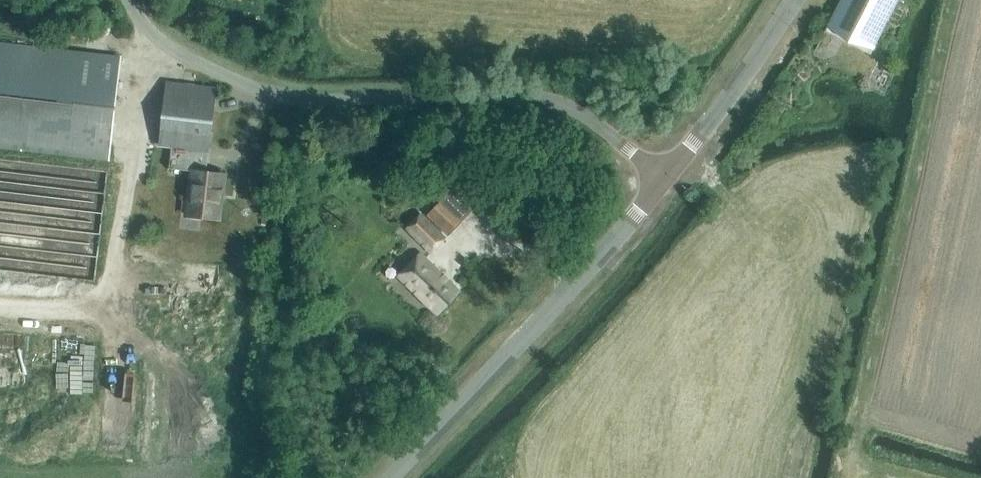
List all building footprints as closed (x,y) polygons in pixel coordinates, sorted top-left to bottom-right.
[(828,25),(873,48),(898,0),(841,0),(828,25)] [(121,57),(0,44),(0,149),(109,161),(121,57)] [(833,56),(826,59),(828,65),(835,63),(833,56)] [(221,220),(226,176),(209,174),(212,149),(205,148),(207,131),(212,132),(217,88),(166,82),(159,143),(174,144),(171,169),(195,172),(190,217),(221,220)] [(440,202),(427,215),(448,235),(460,222),(440,202)] [(448,238),(431,222),(422,212),(407,228),(433,254),(448,238)] [(461,290),(434,263),(422,251),(399,274),(439,313),(461,290)] [(330,341),(332,335),(329,330),(324,328),(318,331),(317,336),(319,342),(325,344),(330,341)]
